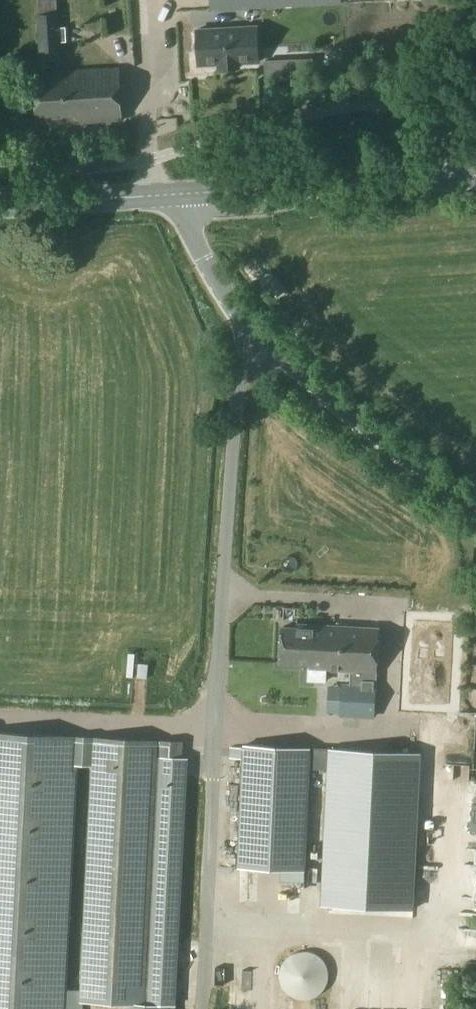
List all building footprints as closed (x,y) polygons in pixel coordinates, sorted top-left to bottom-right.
[(211,9),(342,1),(342,0),(210,0),(211,9)] [(57,12),(38,13),(40,60),(60,59),(57,12)] [(256,26),(197,30),(199,65),(218,64),(218,68),(239,67),(239,63),(258,61),(256,26)] [(286,59),(287,79),(290,79),(314,78),(313,58),(289,59),(286,59)] [(35,72),(38,125),(122,120),(119,67),(35,72)] [(254,545),(252,556),(268,558),(270,547),(254,545)] [(467,605),(409,602),(406,716),(465,718),(467,605)] [(374,716),(379,627),(312,624),(312,628),(283,626),(281,662),(311,664),(310,667),(309,667),(309,676),(312,680),(326,680),(326,668),(352,670),(352,683),(344,683),(342,714),(374,716)] [(95,736),(0,732),(0,1008),(62,1008),(74,761),(94,762),(95,736)] [(95,736),(94,762),(83,995),(176,999),(187,756),(181,756),(182,740),(95,736)] [(310,768),(312,768),(313,748),(243,745),(243,747),(230,747),(230,757),(243,758),(238,866),(281,868),(305,870),(310,768)] [(421,754),(313,748),(312,768),(329,769),(322,904),(413,908),(421,754)] [(280,881),(304,882),(305,870),(281,868),(280,881)] [(286,997),(315,1000),(317,979),(288,977),(286,997)]
